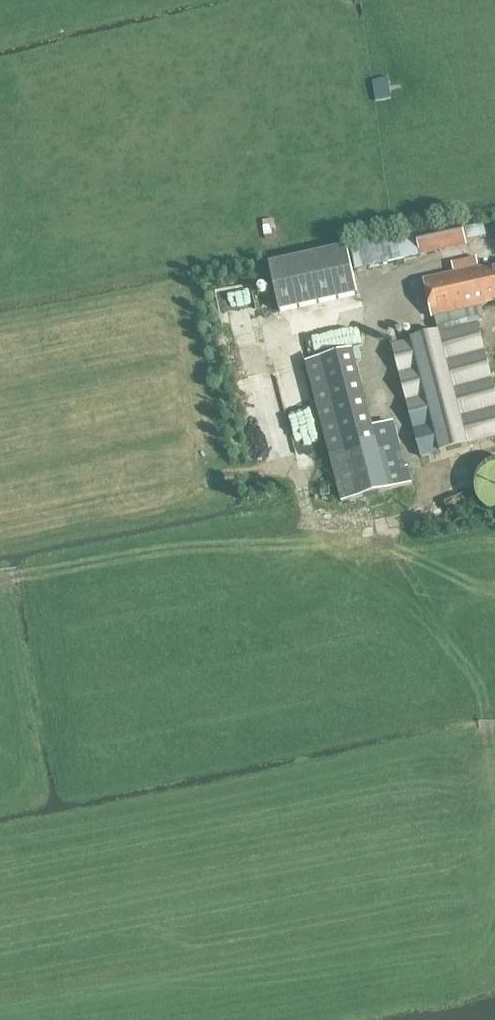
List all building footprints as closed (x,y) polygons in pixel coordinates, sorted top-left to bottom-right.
[(466,245),(462,224),(416,234),(416,233),(352,247),(357,271),(421,257),(420,255),(466,245)] [(280,312),(358,295),(348,248),(270,265),(280,312)] [(490,266),(480,268),(478,256),(452,261),(455,273),(423,279),(431,318),(434,318),(438,334),(393,346),(422,455),(440,451),(441,454),(469,446),(468,442),(494,436),(494,388),(478,323),(469,325),(466,309),(489,305),(489,303),(494,302),(494,265),(490,266)] [(374,427),(353,351),(306,363),(343,502),(409,485),(393,422),(374,427)] [(490,463),(483,470),(478,478),(476,488),(478,498),(483,506),(490,512),(494,514),(494,462),(490,463)]
